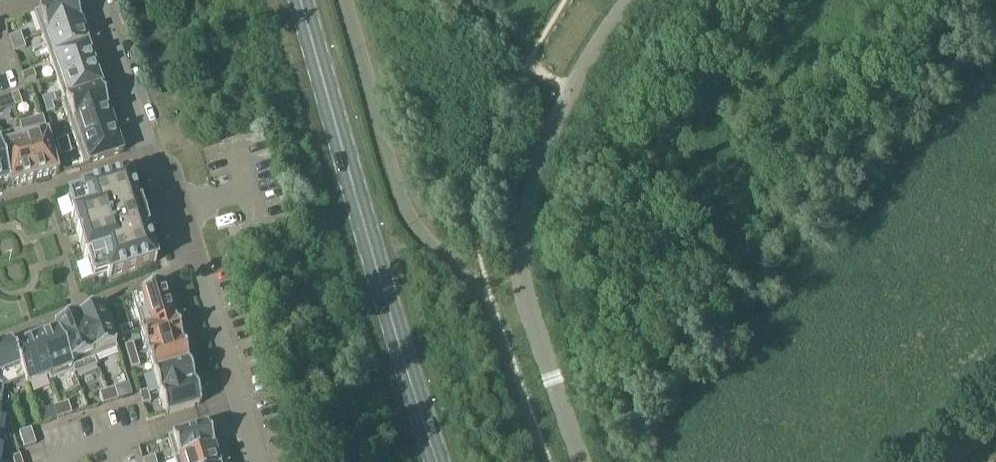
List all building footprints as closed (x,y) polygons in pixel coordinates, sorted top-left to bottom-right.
[(41,36),(80,23),(72,0),(33,13),(41,36)] [(80,23),(41,36),(48,58),(87,44),(80,23)] [(10,46),(22,42),(20,34),(8,38),(10,46)] [(22,42),(10,46),(13,54),(25,50),(22,42)] [(87,44),(48,58),(55,79),(94,66),(87,44)] [(55,79),(62,100),(63,101),(99,88),(100,89),(102,88),(94,66),(55,79)] [(21,76),(23,83),(35,79),(32,72),(21,76)] [(68,123),(107,110),(100,89),(99,88),(63,101),(62,100),(60,100),(68,123)] [(17,93),(9,96),(13,108),(21,105),(17,93)] [(51,96),(42,99),(44,107),(49,105),(54,104),(51,96)] [(107,110),(68,123),(75,145),(114,132),(107,110)] [(44,125),(20,131),(33,181),(57,174),(44,125)] [(0,137),(0,153),(8,182),(9,187),(33,181),(20,131),(0,137)] [(114,132),(75,145),(83,167),(122,154),(114,132)] [(66,138),(54,141),(56,149),(68,146),(66,138)] [(68,146),(56,149),(58,157),(70,154),(68,146)] [(67,199),(73,218),(70,219),(83,262),(86,261),(92,281),(106,276),(107,279),(155,264),(128,177),(80,191),(81,194),(67,199)] [(139,331),(139,332),(174,322),(174,321),(173,321),(162,286),(140,293),(150,328),(139,331)] [(76,317),(94,360),(117,351),(100,308),(76,317)] [(76,317),(53,326),(73,373),(72,369),(94,360),(76,317)] [(139,331),(139,332),(146,353),(181,343),(174,322),(174,321),(173,321),(150,328),(139,331)] [(130,325),(118,329),(120,337),(132,333),(130,325)] [(51,382),(73,373),(55,331),(34,339),(51,382)] [(49,383),(51,382),(34,339),(12,348),(26,386),(48,378),(49,383)] [(12,348),(10,343),(0,347),(0,389),(3,391),(24,382),(25,387),(26,386),(12,348)] [(131,343),(123,346),(127,357),(135,355),(131,343)] [(181,343),(146,353),(152,374),(187,364),(181,343)] [(135,355),(127,357),(130,369),(138,367),(135,355)] [(187,364),(152,374),(158,395),(193,384),(187,364)] [(193,384),(158,395),(165,416),(200,406),(193,384)] [(106,392),(110,404),(117,401),(114,389),(106,392)] [(110,404),(106,392),(98,394),(102,406),(110,404)] [(140,400),(148,398),(146,392),(138,394),(140,400)] [(148,398),(140,400),(142,406),(150,404),(148,398)] [(60,406),(64,418),(71,415),(67,404),(60,406)] [(60,406),(52,408),(55,420),(63,418),(60,406)] [(206,426),(166,438),(173,460),(213,448),(206,426)] [(30,430),(18,434),(21,441),(33,438),(30,430)] [(33,438),(21,441),(23,449),(35,446),(33,438)] [(173,460),(173,461),(178,459),(179,461),(217,461),(213,448),(173,460)]
